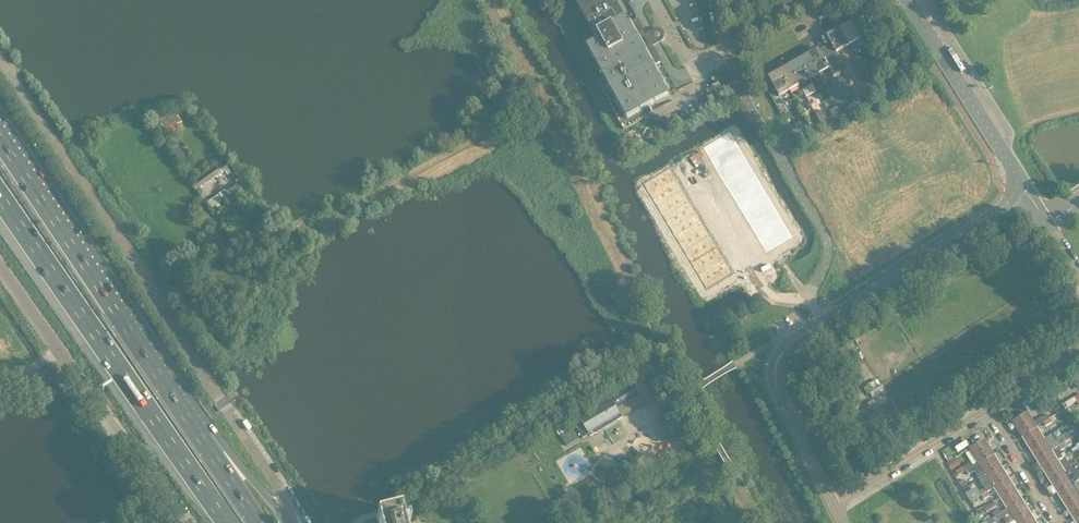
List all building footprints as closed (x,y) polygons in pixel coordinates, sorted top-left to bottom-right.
[(646,34),(637,18),(628,24),(615,0),(575,0),(594,34),(598,40),(587,46),(626,119),(671,94),(655,66),(661,62),(646,34)] [(852,21),(845,25),(840,28),(849,46),(862,38),(852,21)] [(840,28),(827,36),(831,43),(837,53),(849,46),(840,28)] [(831,43),(819,50),(830,68),(834,76),(842,71),(838,64),(842,61),(837,53),(831,43)] [(819,49),(808,55),(819,74),(830,68),(819,50),(819,49)] [(808,55),(798,60),(809,80),(819,74),(808,55)] [(798,60),(789,65),(800,85),(809,80),(798,60)] [(789,65),(779,71),(790,91),(800,85),(789,65)] [(779,71),(768,77),(780,97),(790,91),(779,71)] [(726,94),(719,82),(712,86),(718,98),(726,94)] [(859,100),(848,106),(851,112),(862,106),(859,100)] [(831,109),(835,118),(843,115),(840,106),(831,109)] [(165,133),(187,121),(184,116),(179,119),(175,110),(163,117),(164,118),(165,120),(160,123),(165,133)] [(825,114),(819,117),(818,118),(824,127),(830,123),(825,114)] [(807,125),(792,133),(796,141),(811,132),(807,125)] [(730,133),(704,148),(710,159),(736,144),(730,133)] [(187,159),(176,143),(170,147),(181,163),(187,159)] [(736,144),(710,159),(717,171),(743,155),(736,144)] [(743,155),(717,171),(724,182),(750,166),(743,155)] [(226,163),(196,184),(199,188),(215,177),(217,180),(222,176),(220,173),(224,171),(229,178),(234,175),(226,163)] [(750,166),(724,182),(731,193),(757,177),(750,166)] [(670,168),(644,184),(651,195),(677,180),(670,168)] [(757,177),(731,193),(737,204),(763,189),(757,177)] [(677,180),(651,195),(657,206),(683,191),(677,180)] [(223,200),(243,187),(240,182),(229,189),(230,190),(220,196),(223,200)] [(763,189),(737,204),(744,215),(770,200),(763,189)] [(683,191),(657,206),(664,218),(690,202),(683,191)] [(218,195),(207,203),(211,209),(215,206),(217,209),(223,205),(224,204),(218,195)] [(770,200),(744,215),(751,227),(777,211),(770,200)] [(690,202),(664,218),(671,229),(697,213),(690,202)] [(777,211),(751,227),(757,238),(783,222),(777,211)] [(198,216),(203,225),(211,220),(206,212),(198,216)] [(697,213),(671,229),(678,240),(704,224),(697,213)] [(783,222),(757,238),(766,253),(792,237),(783,222)] [(704,224),(678,240),(684,251),(710,236),(704,224)] [(710,236),(684,251),(691,262),(717,247),(710,236)] [(717,247),(691,262),(698,274),(724,258),(717,247)] [(724,258),(698,274),(706,288),(732,273),(724,258)] [(845,347),(837,351),(841,357),(842,356),(851,372),(857,369),(845,347)] [(878,380),(864,388),(868,395),(874,391),(874,390),(881,386),(878,380)] [(623,417),(618,409),(640,396),(634,385),(603,403),(603,401),(578,416),(590,436),(623,417)] [(1061,386),(1055,390),(1058,396),(1065,392),(1061,386)] [(1053,397),(1042,403),(1047,411),(1057,405),(1053,397)] [(1074,397),(1063,405),(1065,409),(1077,401),(1074,397)] [(873,401),(867,405),(872,412),(878,408),(873,401)] [(852,410),(843,425),(850,429),(859,414),(857,412),(859,408),(855,405),(852,410)] [(1014,421),(1023,436),(1036,428),(1033,422),(1027,413),(1014,421)] [(870,423),(869,423),(874,429),(882,424),(878,418),(870,423)] [(1041,418),(1033,422),(1036,428),(1044,423),(1044,422),(1041,418)] [(903,422),(889,433),(892,437),(894,435),(906,426),(903,422)] [(1036,428),(1023,436),(1030,448),(1044,439),(1036,428)] [(1073,430),(1067,434),(1069,439),(1076,434),(1073,430)] [(574,442),(569,432),(563,435),(568,445),(574,442)] [(1044,439),(1030,448),(1037,459),(1051,451),(1058,446),(1064,442),(1069,439),(1067,434),(1066,434),(1055,440),(1051,435),(1044,439)] [(970,448),(979,463),(993,455),(984,440),(970,448)] [(1064,442),(1058,446),(1061,450),(1067,446),(1064,442)] [(1057,448),(1051,452),(1051,451),(1037,459),(1044,471),(1058,462),(1057,461),(1063,458),(1057,448)] [(972,467),(966,471),(968,475),(974,472),(979,480),(987,475),(1000,466),(993,455),(979,463),(972,467)] [(957,457),(949,462),(952,469),(961,464),(957,457)] [(1051,482),(1073,469),(1076,466),(1078,465),(1077,461),(1070,465),(1066,458),(1059,463),(1058,462),(1044,471),(1051,482)] [(970,463),(963,467),(966,471),(972,467),(970,463)] [(987,476),(980,481),(985,488),(987,492),(995,487),(994,486),(1008,478),(1000,466),(987,475),(987,476)] [(1078,481),(1078,470),(1076,466),(1073,469),(1051,482),(1058,493),(1078,481)] [(963,467),(955,472),(958,476),(966,471),(963,467)] [(1008,478),(994,486),(995,487),(1001,497),(1015,489),(1008,478)] [(1078,496),(1078,481),(1058,493),(1066,505),(1078,497),(1078,496)] [(975,489),(966,495),(971,502),(982,496),(981,494),(979,492),(978,490),(975,489)] [(1015,489),(1001,497),(1008,509),(1022,500),(1015,489)] [(1066,505),(1073,516),(1078,513),(1078,497),(1066,505)] [(987,522),(995,522),(998,522),(1003,518),(1006,522),(1011,522),(1015,520),(1029,512),(1022,500),(1008,509),(1001,513),(995,517),(987,522)] [(998,509),(992,513),(993,514),(995,517),(1001,513),(999,510),(998,509)] [(377,518),(378,522),(403,522),(402,519),(402,518),(400,512),(377,518)] [(1029,512),(1015,520),(1017,522),(1036,522),(1029,512)]
